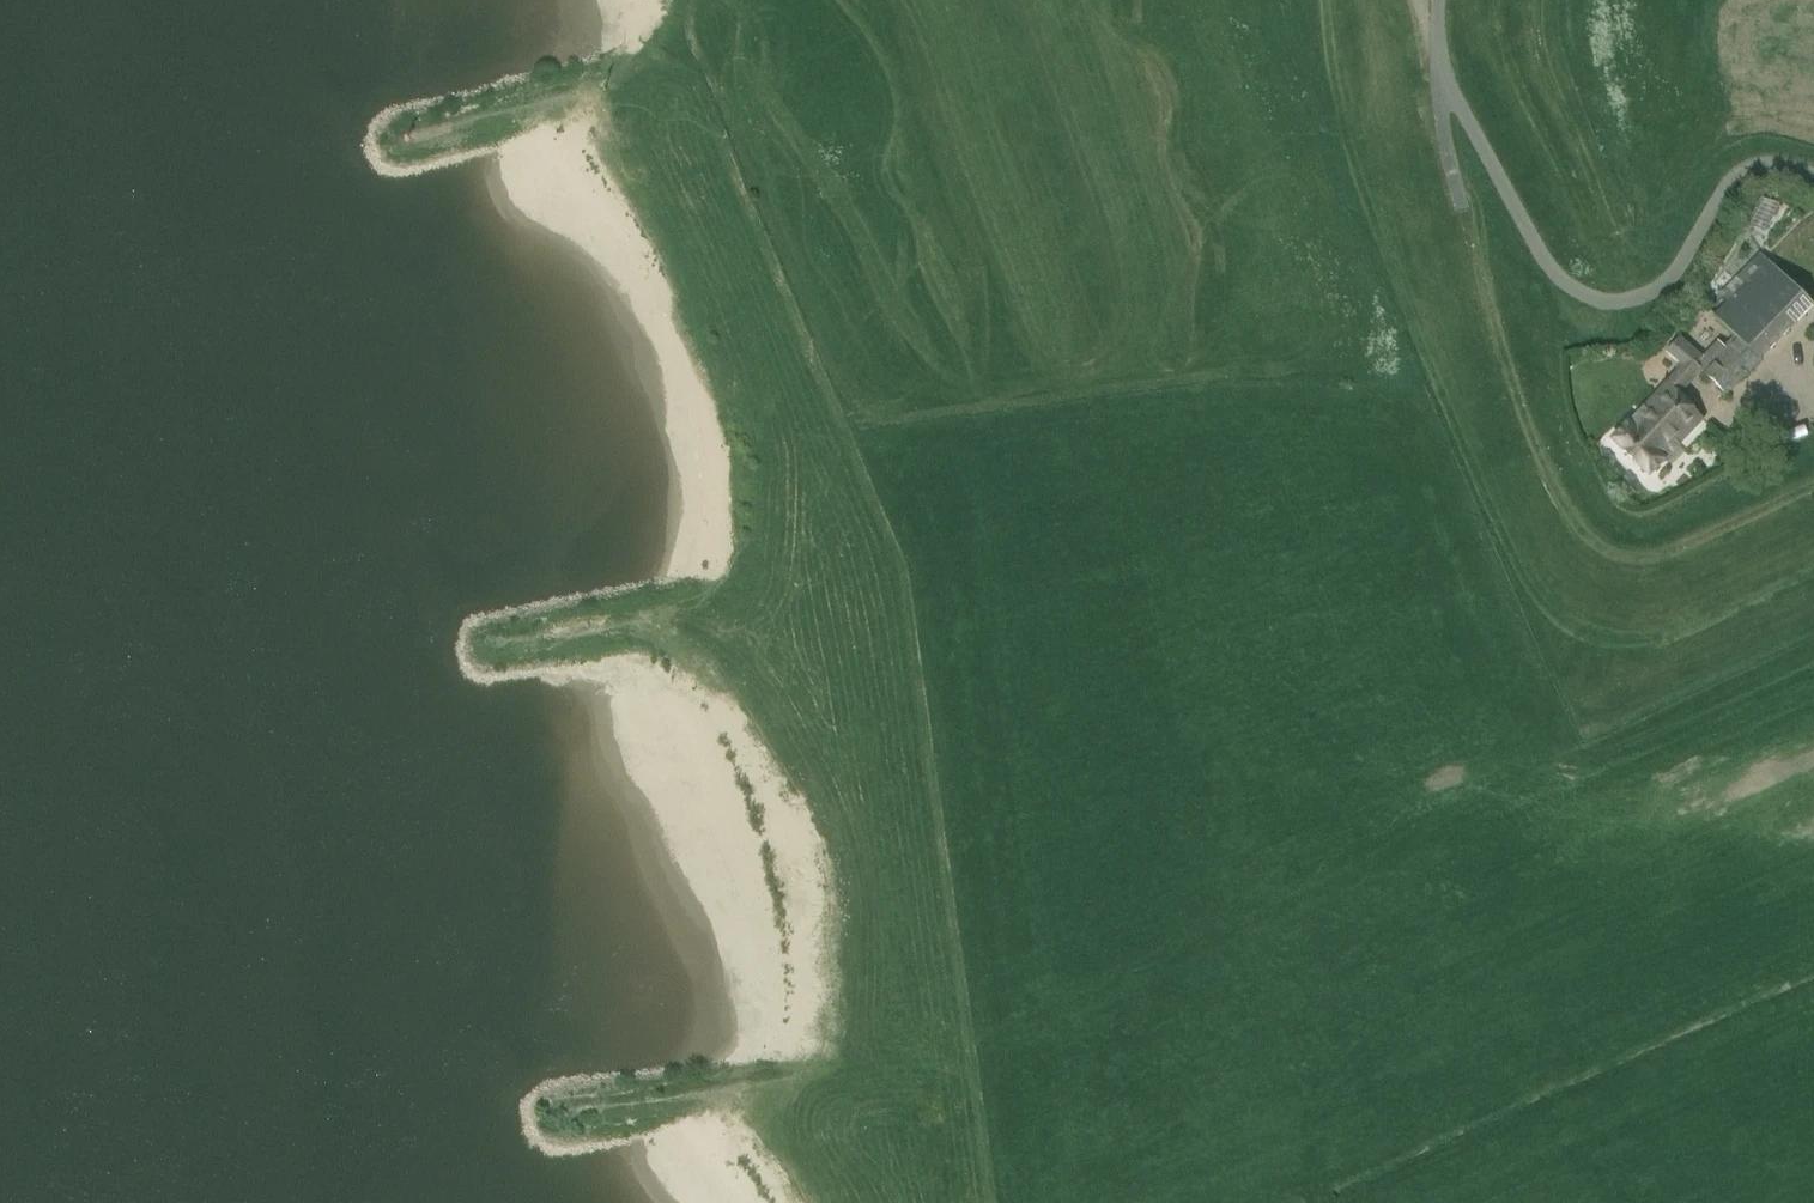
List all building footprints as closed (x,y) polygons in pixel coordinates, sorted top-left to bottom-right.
[(1697,366),(1703,359),(1682,339),(1669,353),(1682,365),(1666,382),(1667,383),(1630,424),(1629,423),(1613,439),(1650,476),(1666,460),(1665,459),(1703,419),(1680,396),(1704,373),(1727,396),(1761,361),(1813,306),(1813,305),(1762,253),(1720,295),(1727,302),(1714,315),(1735,336),(1701,370),(1697,366)]
